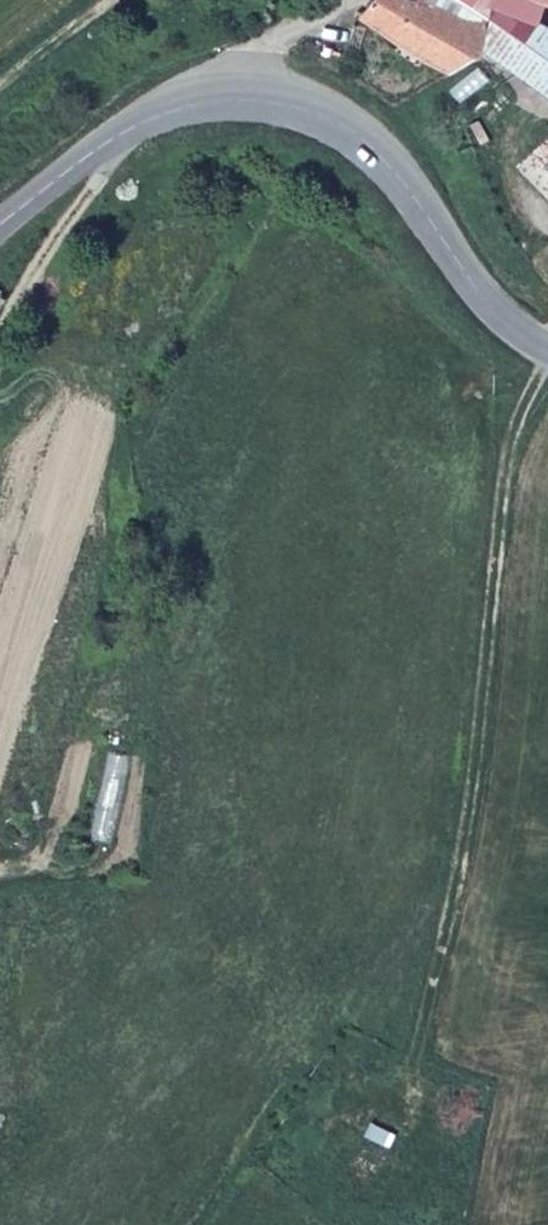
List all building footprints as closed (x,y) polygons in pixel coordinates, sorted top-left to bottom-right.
[(458,11),(461,0),(404,0),(458,11)] [(547,12),(547,0),(501,0),(491,39),(486,59),(534,93),(547,72),(547,53),(535,46),(541,30),(547,12)] [(486,59),(491,39),(460,24),(383,10),(373,33),(451,79),(486,59)] [(541,30),(535,46),(547,53),(547,34),(541,30)] [(534,93),(547,102),(547,72),(534,93)]
